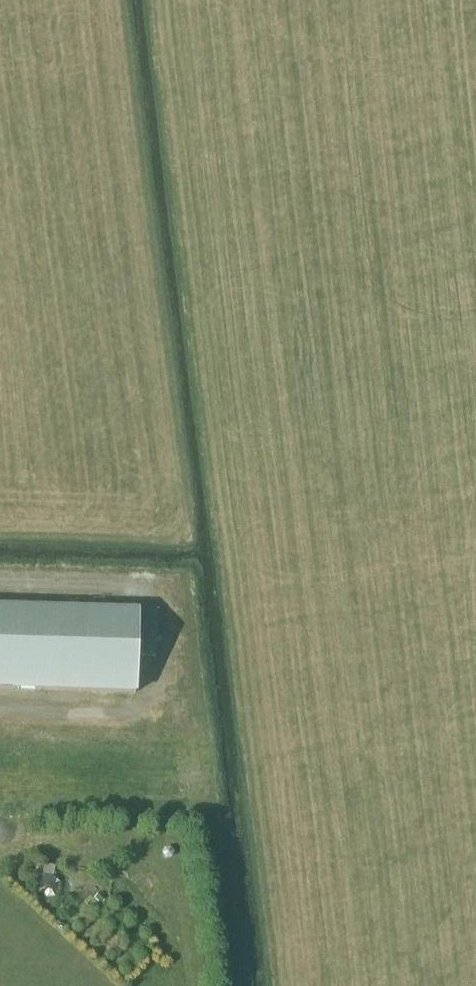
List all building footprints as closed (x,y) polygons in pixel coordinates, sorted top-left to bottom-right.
[(139,612),(0,608),(0,689),(136,693),(139,612)] [(30,874),(43,877),(45,866),(32,864),(30,874)] [(108,898),(101,892),(95,898),(102,905),(108,898)]
